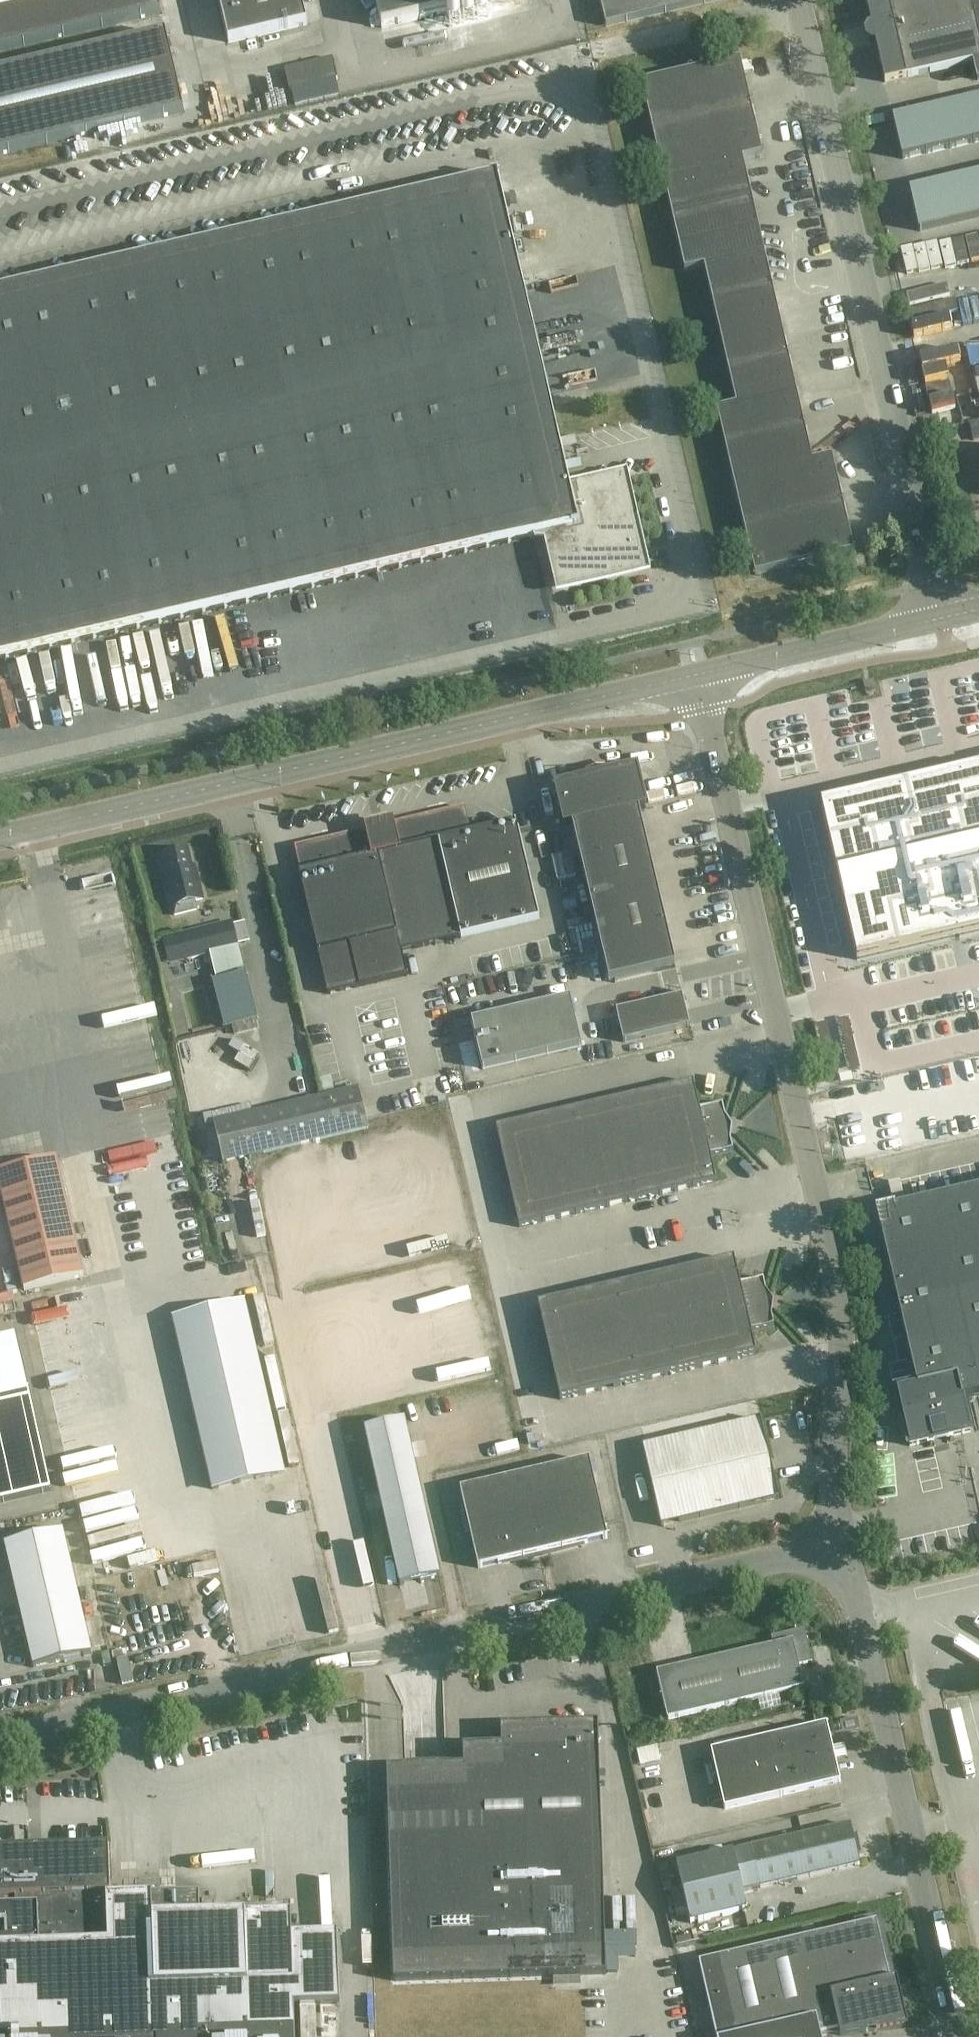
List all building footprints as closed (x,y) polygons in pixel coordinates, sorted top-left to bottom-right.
[(161,14),(158,0),(0,0),(0,52),(161,14)] [(229,41),(307,23),(301,0),(219,0),(229,41)] [(381,28),(502,0),(375,0),(381,28)] [(606,27),(720,0),(600,0),(606,27)] [(872,25),(868,25),(864,32),(866,39),(872,43),(876,42),(885,82),(907,77),(973,62),(977,79),(978,79),(978,0),(866,0),(872,25)] [(0,72),(0,155),(184,112),(165,33),(0,72)] [(289,91),(337,80),(333,59),(284,70),(289,91)] [(740,60),(641,83),(685,272),(704,267),(736,406),(717,410),(755,575),(854,552),(832,457),(813,462),(743,160),(762,155),(740,60)] [(893,119),(902,159),(978,141),(978,99),(893,119)] [(897,162),(900,173),(931,165),(928,154),(897,162)] [(628,571),(627,565),(628,563),(630,565),(635,557),(633,555),(634,553),(640,552),(623,478),(570,490),(498,177),(499,177),(498,175),(496,176),(0,291),(0,661),(549,534),(561,587),(628,571)] [(909,192),(919,231),(978,217),(978,176),(909,192)] [(964,293),(961,281),(932,288),(935,300),(964,293)] [(873,682),(863,684),(866,694),(875,692),(873,682)] [(821,806),(857,961),(978,932),(978,769),(821,806)] [(637,770),(556,789),(565,828),(573,826),(609,982),(675,966),(639,811),(646,809),(637,770)] [(393,827),(392,825),(392,823),(366,829),(367,833),(311,846),(315,863),(314,864),(316,870),(299,874),(327,995),(407,976),(401,952),(539,920),(516,822),(455,837),(453,826),(452,826),(449,813),(393,827)] [(160,855),(173,907),(175,916),(202,909),(199,900),(203,899),(195,865),(192,866),(187,848),(160,855)] [(708,870),(723,868),(720,856),(706,858),(708,870)] [(729,908),(710,913),(712,923),(731,918),(729,908)] [(246,915),(234,918),(239,940),(251,937),(246,915)] [(231,922),(181,935),(163,940),(169,964),(237,947),(231,922)] [(237,948),(211,954),(217,979),(244,972),(237,948)] [(213,981),(219,1002),(225,1028),(232,1027),(234,1035),(258,1029),(244,973),(213,981)] [(623,1043),(689,1027),(682,996),(616,1012),(623,1043)] [(570,999),(472,1022),(483,1070),(581,1047),(570,999)] [(249,1063),(259,1048),(244,1039),(235,1055),(249,1063)] [(693,1082),(496,1128),(519,1227),(716,1182),(710,1156),(733,1150),(731,1139),(725,1133),(723,1123),(725,1115),(723,1104),(699,1109),(693,1082)] [(359,1089),(213,1123),(223,1163),(368,1129),(359,1089)] [(0,1172),(0,1185),(25,1290),(84,1277),(56,1159),(0,1172)] [(877,1214),(917,1388),(897,1393),(910,1447),(970,1433),(963,1400),(978,1396),(978,1190),(877,1214)] [(763,1298),(766,1290),(763,1278),(740,1284),(734,1260),(538,1305),(560,1400),(756,1355),(751,1331),(774,1325),(772,1314),(766,1308),(763,1298)] [(172,1319),(212,1490),(284,1473),(244,1302),(172,1319)] [(87,1331),(48,1369),(60,1381),(99,1343),(87,1331)] [(52,1491),(17,1337),(0,1341),(0,1503),(52,1491)] [(62,1433),(81,1455),(122,1417),(103,1396),(62,1433)] [(647,1446),(643,1447),(661,1527),(780,1499),(762,1420),(657,1444),(655,1437),(645,1439),(647,1446)] [(439,1578),(404,1421),(365,1430),(400,1586),(439,1578)] [(589,1460),(554,1469),(572,1547),(607,1539),(589,1460)] [(572,1547),(554,1469),(460,1490),(478,1569),(572,1547)] [(5,1545),(33,1667),(91,1653),(63,1531),(5,1545)] [(667,1721),(785,1693),(804,1689),(799,1666),(812,1663),(806,1637),(797,1631),(771,1637),(773,1645),(656,1672),(667,1721)] [(464,1766),(387,1769),(394,1981),(607,1975),(599,1724),(501,1727),(502,1746),(464,1747),(464,1766)] [(841,1783),(827,1725),(769,1738),(782,1797),(841,1783)] [(691,1834),(706,1830),(703,1818),(687,1822),(691,1834)] [(860,1865),(850,1825),(677,1865),(691,1924),(747,1910),(743,1892),(860,1865)] [(0,1908),(0,2036),(295,2036),(294,2006),(340,2004),(337,1934),(292,1936),(291,1913),(200,1916),(199,1893),(110,1896),(109,1846),(0,1849),(0,1897),(15,1897),(15,1908),(0,1908)] [(820,2035),(839,2031),(840,2036),(866,2033),(866,2028),(875,2026),(876,2029),(906,2022),(896,1980),(890,1981),(876,1921),(699,1962),(716,2036),(821,2036),(820,2035)]
